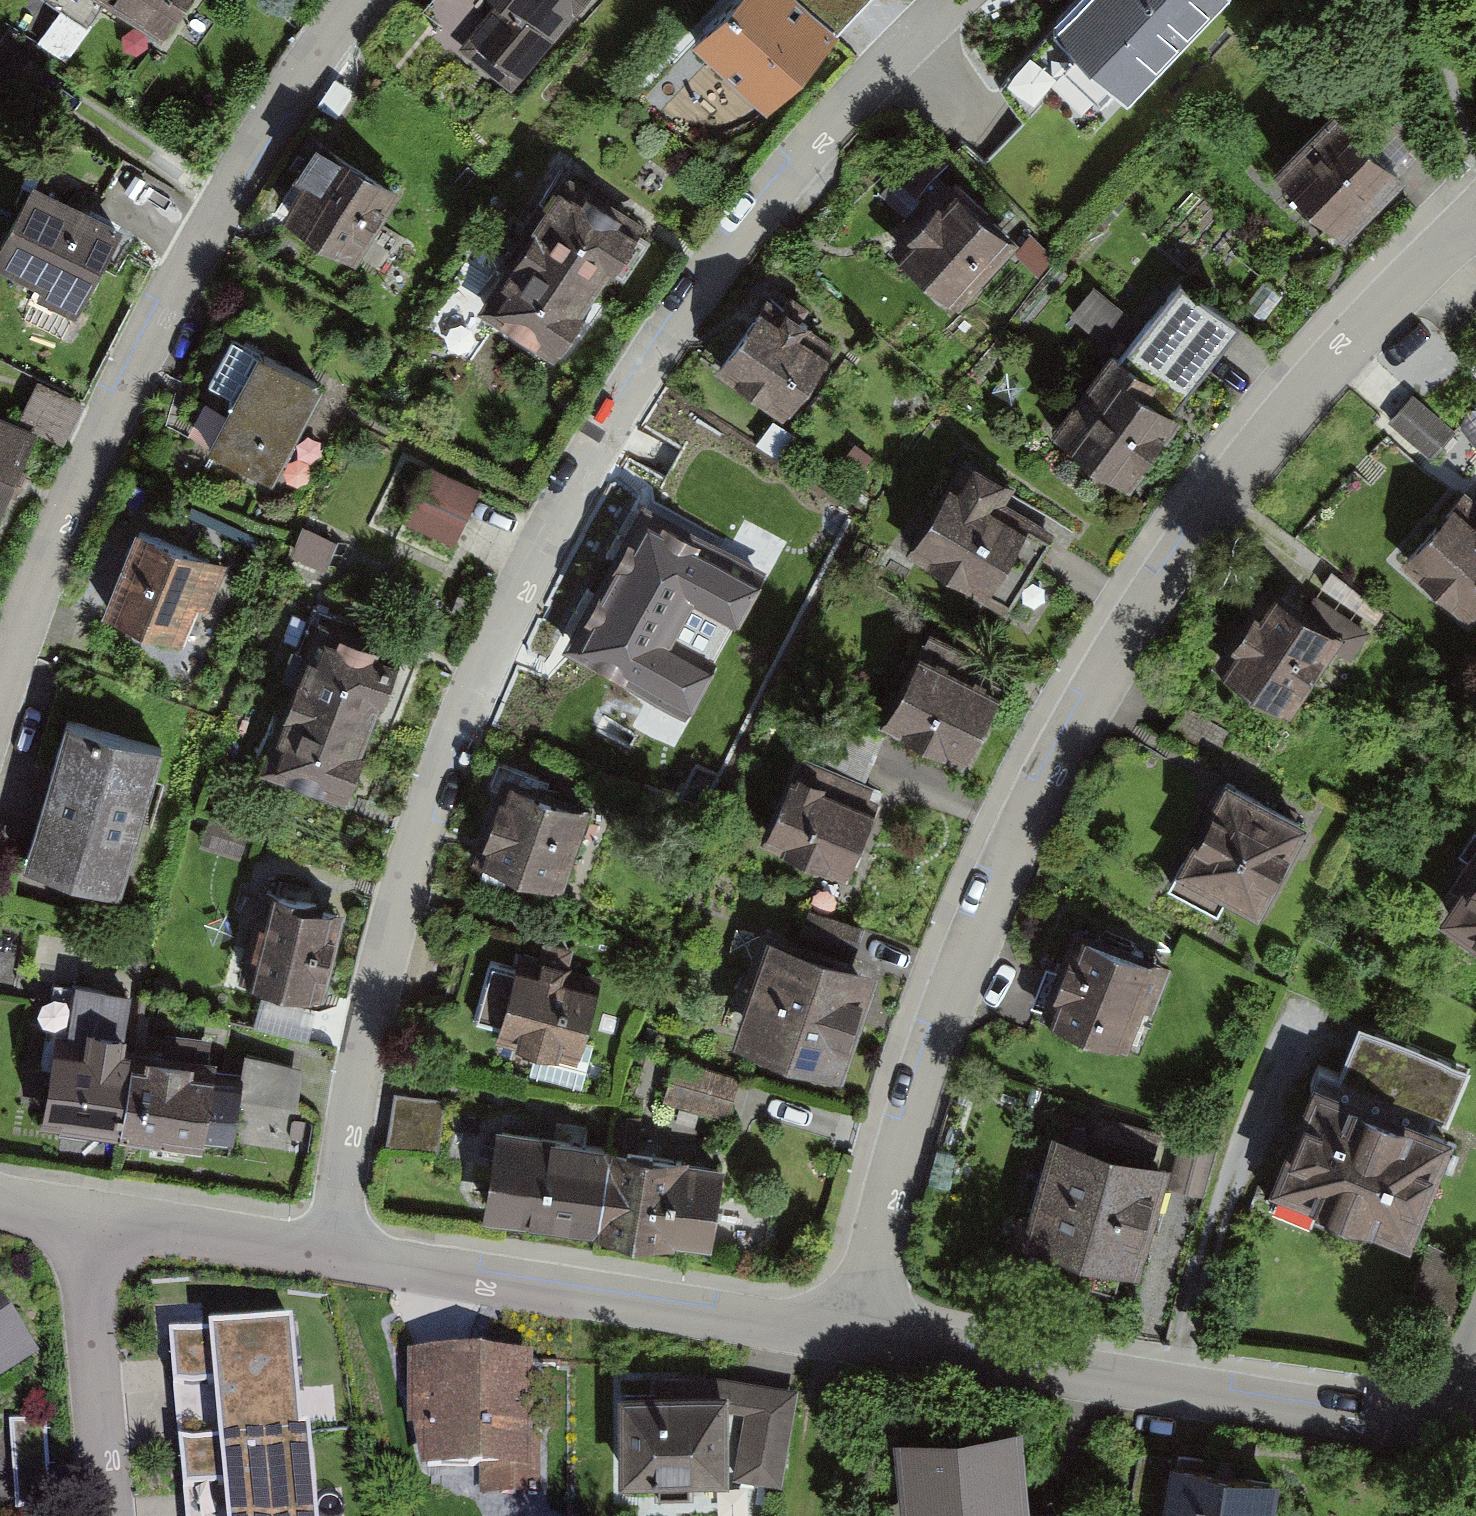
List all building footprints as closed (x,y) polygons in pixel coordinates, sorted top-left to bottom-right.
[(157,43),(188,0),(98,0),(157,43)] [(430,2),(472,33),(435,82),(488,121),(579,0),(432,0),(430,2)] [(664,64),(741,134),(814,56),(864,0),(783,0),(775,9),(764,0),(723,0),(664,64)] [(1043,38),(1121,107),(1216,0),(1077,0),(1043,38)] [(1387,177),(1321,120),(1263,185),(1329,243),(1387,177)] [(396,192),(307,147),(267,225),(356,270),(396,192)] [(635,228),(551,180),(471,321),(555,369),(635,228)] [(30,188),(0,246),(0,282),(72,320),(117,234),(30,188)] [(1012,246),(945,190),(883,263),(949,319),(1012,246)] [(1119,380),(1101,366),(1046,441),(1128,502),(1183,428),(1171,419),(1231,339),(1179,300),(1119,380)] [(827,349),(755,304),(709,377),(780,422),(827,349)] [(321,391),(250,355),(199,454),(269,490),(321,391)] [(0,419),(0,518),(33,442),(63,455),(82,410),(30,388),(14,425),(0,419)] [(1420,400),(1393,426),(1432,465),(1458,439),(1420,400)] [(480,493),(417,464),(390,524),(452,553),(480,493)] [(994,487),(951,464),(901,558),(982,601),(1019,532),(981,512),(994,487)] [(1390,562),(1460,625),(1475,607),(1475,537),(1441,505),(1390,562)] [(692,547),(627,516),(565,659),(628,689),(610,724),(653,742),(694,734),(702,709),(698,688),(654,666),(693,585),(680,576),(692,547)] [(224,569),(129,535),(99,618),(194,652),(224,569)] [(1340,647),(1258,593),(1204,677),(1287,730),(1340,647)] [(389,658),(300,626),(248,770),(337,803),(389,658)] [(995,698),(912,660),(877,735),(959,774),(995,698)] [(167,754),(55,722),(13,866),(125,898),(167,754)] [(867,813),(779,778),(751,848),(839,883),(867,813)] [(575,811),(493,786),(470,866),(551,890),(575,811)] [(1296,827),(1213,786),(1167,877),(1251,918),(1296,827)] [(1429,924),(1475,955),(1475,853),(1429,924)] [(322,915),(252,897),(230,985),(300,1003),(322,915)] [(1146,962),(1062,934),(1031,1025),(1115,1054),(1146,962)] [(868,974),(754,939),(721,1047),(835,1081),(868,974)] [(589,985),(501,971),(489,1045),(576,1060),(589,985)] [(131,997),(70,988),(61,1045),(47,1043),(34,1125),(196,1150),(209,1064),(123,1051),(131,997)] [(1327,1092),(1297,1081),(1256,1196),(1404,1249),(1467,1073),(1349,1031),(1327,1092)] [(733,1079),(665,1063),(655,1105),(724,1120),(733,1079)] [(716,1162),(484,1130),(472,1217),(704,1250),(716,1162)] [(1154,1167),(1045,1136),(1011,1255),(1120,1286),(1154,1167)] [(35,1360),(0,1308),(0,1381),(35,1360)] [(170,1326),(185,1515),(320,1515),(313,1415),(301,1416),(290,1316),(170,1326)] [(529,1362),(400,1359),(397,1473),(526,1476),(529,1362)] [(705,1391),(609,1391),(608,1480),(786,1484),(797,1386),(709,1373),(705,1391)] [(49,1418),(13,1419),(16,1511),(52,1510),(49,1418)] [(879,1438),(887,1515),(1055,1515),(1054,1511),(1016,1515),(1001,1426),(879,1438)] [(1142,1464),(1134,1515),(1257,1515),(1263,1481),(1142,1464)]
